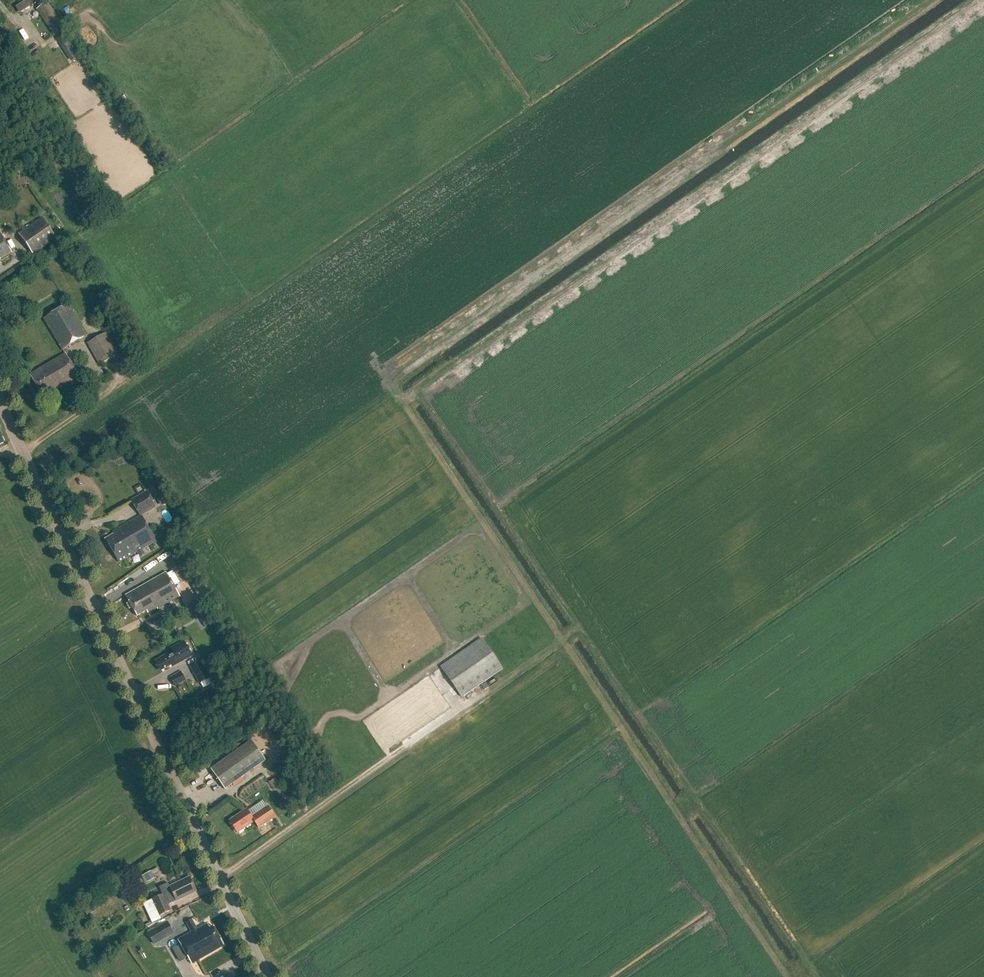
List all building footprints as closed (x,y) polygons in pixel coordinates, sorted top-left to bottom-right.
[(38,10),(56,36),(67,29),(49,2),(38,10)] [(62,46),(73,63),(81,58),(69,41),(62,46)] [(19,234),(35,257),(58,241),(42,218),(19,234)] [(12,253),(0,233),(0,259),(12,253)] [(88,336),(69,304),(44,319),(63,351),(88,336)] [(106,332),(88,342),(99,364),(117,354),(106,332)] [(30,376),(40,394),(52,388),(53,390),(60,386),(78,376),(66,355),(30,376)] [(132,502),(139,514),(155,505),(148,493),(132,502)] [(114,534),(105,539),(119,563),(156,541),(141,515),(113,532),(114,534)] [(127,596),(139,616),(148,611),(150,613),(157,608),(158,610),(180,597),(166,573),(127,596)] [(204,611),(198,600),(190,604),(196,615),(204,611)] [(482,639),(441,667),(461,697),(502,669),(493,656),(482,639)] [(173,652),(160,660),(161,662),(157,664),(162,672),(173,666),(174,667),(192,656),(184,642),(171,649),(173,652)] [(202,683),(208,679),(210,678),(206,670),(200,660),(191,666),(202,683)] [(170,678),(175,687),(186,681),(181,672),(170,678)] [(212,769),(226,789),(267,760),(253,740),(212,769)] [(252,817),(246,809),(229,821),(237,833),(254,822),(258,828),(275,817),(268,806),(252,817)] [(171,886),(178,900),(198,890),(192,876),(171,886)] [(152,899),(159,915),(172,909),(165,893),(152,899)] [(179,938),(193,963),(225,945),(214,925),(210,927),(208,923),(199,928),(193,918),(188,921),(193,931),(179,938)] [(148,933),(154,944),(173,933),(167,922),(148,933)]
